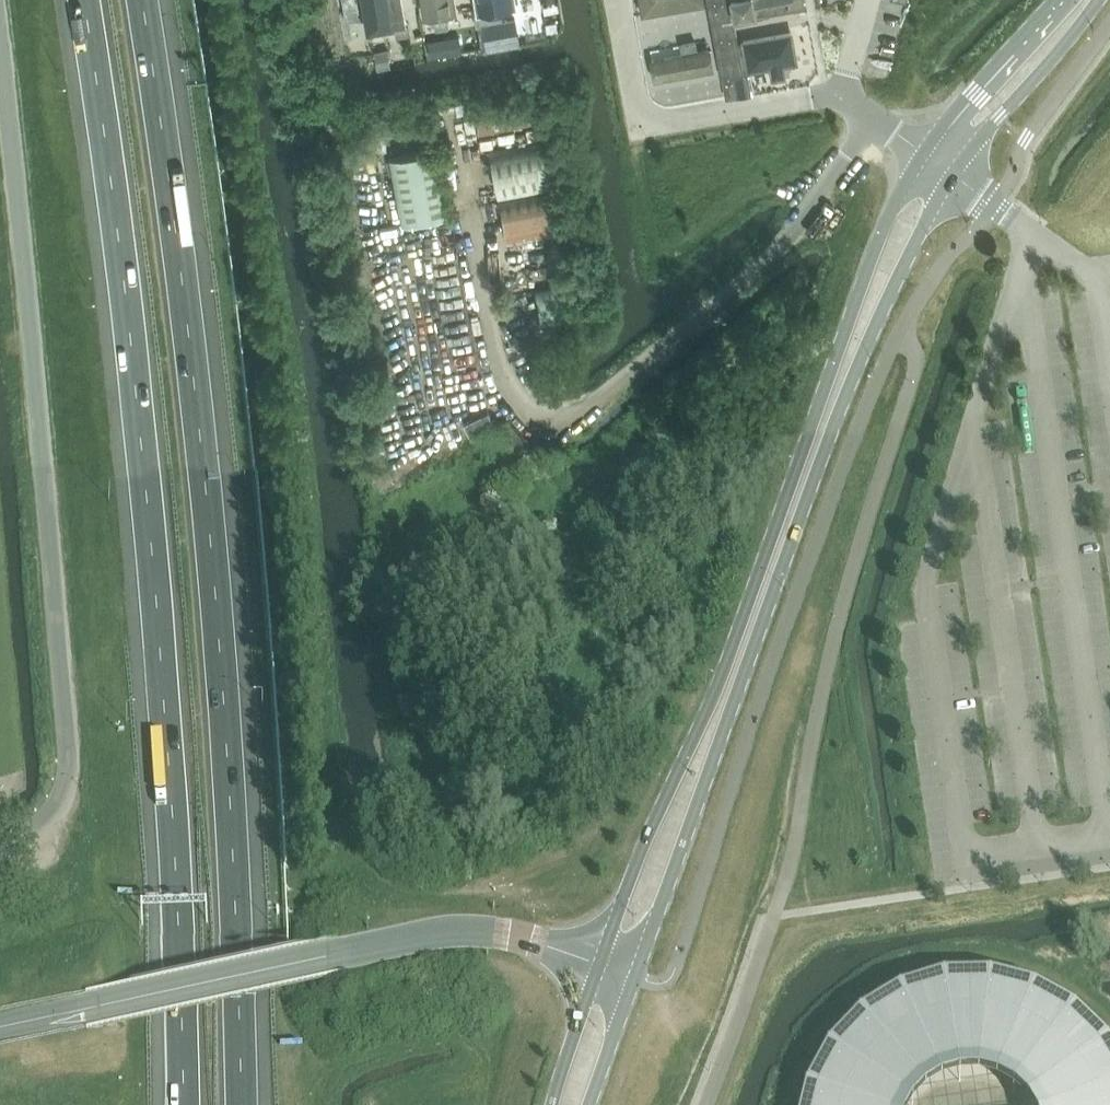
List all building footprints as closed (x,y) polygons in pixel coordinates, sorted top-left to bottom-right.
[(368,25),(403,18),(400,0),(363,0),(368,25)] [(425,16),(455,10),(454,0),(423,0),(425,16)] [(704,2),(704,0),(641,0),(643,13),(704,2)] [(726,0),(714,0),(712,0),(712,1),(716,19),(729,17),(726,0)] [(737,34),(806,21),(803,2),(766,9),(764,0),(750,0),(752,11),(733,14),(737,34)] [(475,13),(477,25),(482,24),(494,22),(503,21),(501,8),(479,12),(475,13)] [(676,12),(678,20),(678,22),(646,28),(649,46),(706,36),(703,18),(691,20),(689,10),(676,12)] [(436,30),(449,27),(448,17),(435,20),(436,30)] [(732,35),(729,17),(716,19),(719,38),(732,35)] [(494,22),(482,24),(487,49),(512,45),(508,20),(503,21),(494,22)] [(395,26),(397,37),(410,35),(408,24),(395,26)] [(748,70),(749,69),(770,66),(772,78),(785,76),(783,63),(796,61),(791,33),(743,41),(748,70)] [(719,38),(722,56),(736,54),(733,38),(732,35),(719,38)] [(428,41),(430,57),(446,54),(443,38),(428,41)] [(387,49),(375,51),(378,68),(390,66),(387,49)] [(739,71),(736,54),(722,56),(726,76),(739,73),(739,71)] [(748,70),(739,71),(740,75),(735,76),(738,95),(752,93),(748,70)] [(738,95),(735,76),(726,77),(723,78),(727,97),(737,96),(738,95)] [(547,99),(476,112),(481,136),(551,123),(547,99)] [(493,164),(510,244),(576,230),(559,150),(493,164)] [(393,161),(405,226),(449,217),(437,153),(393,161)] [(581,280),(536,288),(542,324),(587,316),(581,280)] [(464,423),(470,434),(494,423),(489,411),(464,423)] [(1104,1045),(1072,1014),(1033,992),(990,981),(945,982),(902,995),(864,1018),(833,1050),(812,1089),(808,1104),(1109,1104),(1109,1054),(1104,1045)]
